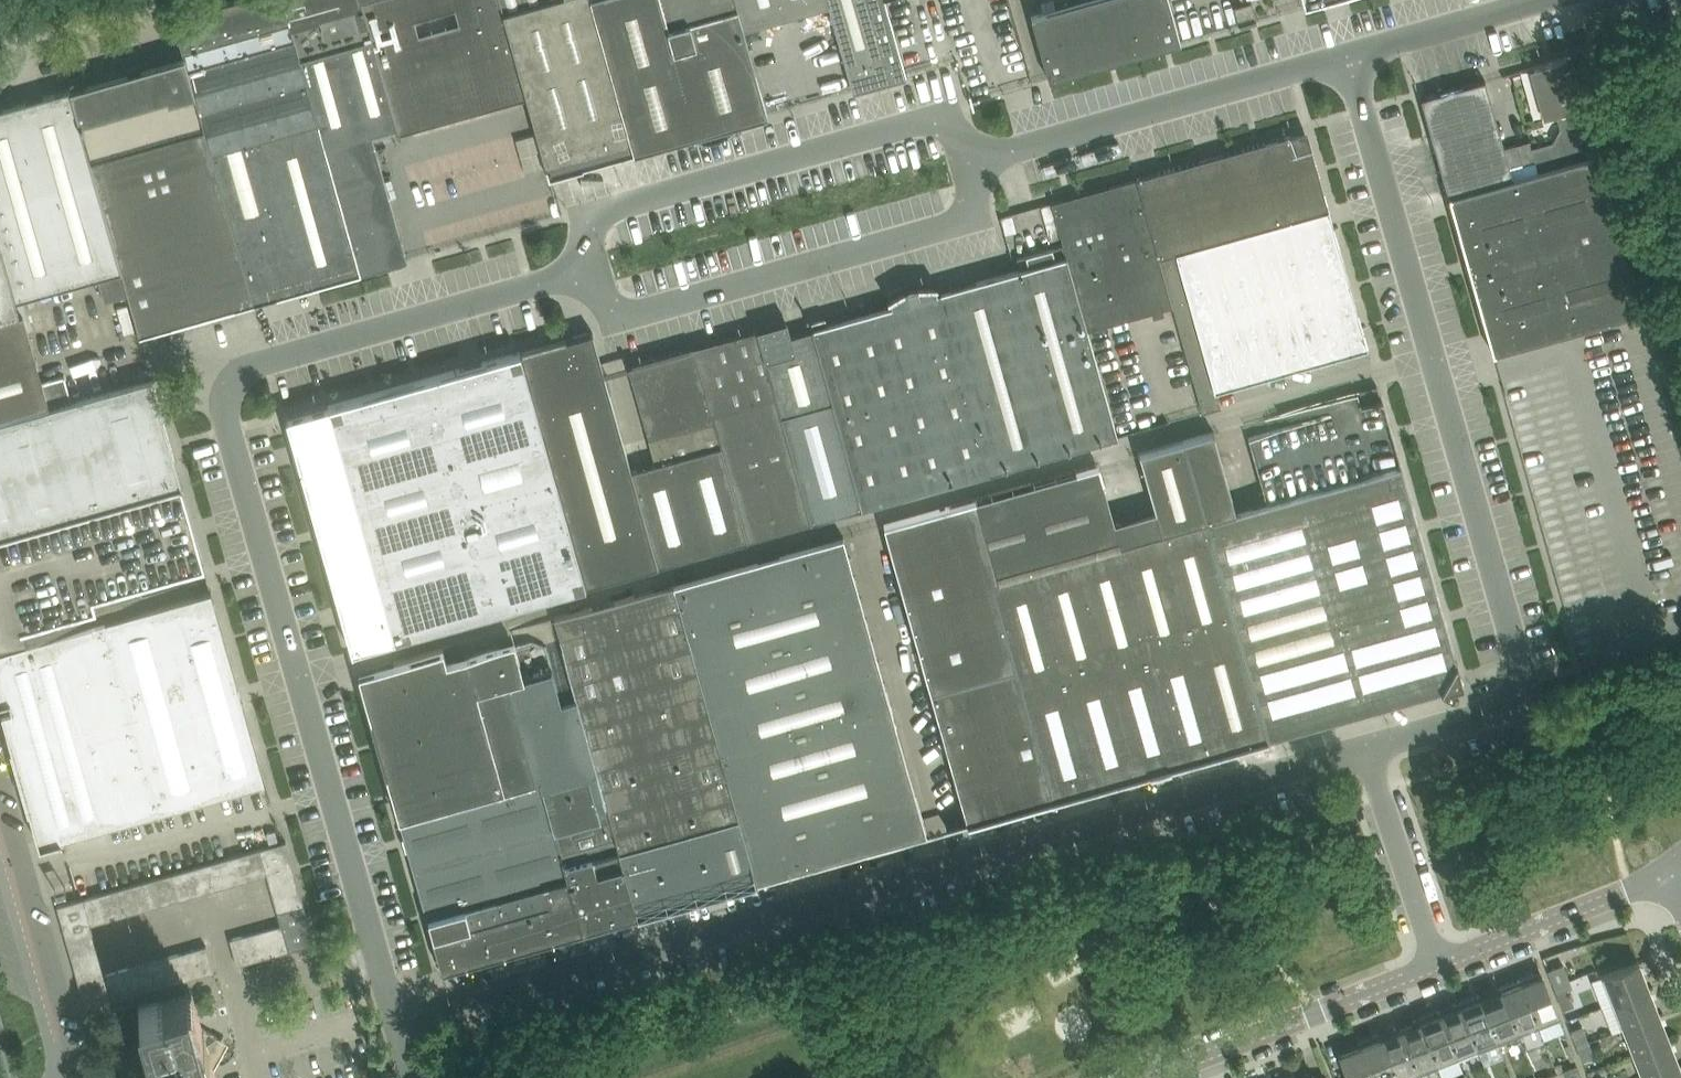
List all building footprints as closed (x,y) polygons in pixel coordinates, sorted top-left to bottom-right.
[(285,0),(226,0),(181,13),(180,11),(173,13),(185,53),(189,70),(296,40),(285,0)] [(296,40),(320,125),(393,105),(363,0),(285,0),(296,40)] [(393,105),(398,125),(400,132),(527,97),(501,0),(363,0),(393,105)] [(633,150),(591,0),(501,0),(527,97),(549,174),(551,174),(550,170),(568,165),(569,168),(633,150)] [(633,150),(634,152),(661,144),(691,136),(694,137),(697,137),(700,137),(702,137),(704,137),(706,137),(711,137),(716,136),(720,134),(724,133),(728,130),(732,128),(735,125),(738,123),(768,114),(744,27),(738,6),(668,26),(661,0),(591,0),(633,150)] [(668,26),(738,6),(736,0),(661,0),(668,26)] [(738,6),(744,27),(829,3),(828,0),(736,0),(738,6)] [(829,3),(853,90),(873,84),(891,79),(906,75),(885,0),(828,0),(829,3)] [(1081,70),(1083,69),(1082,67),(1087,65),(1087,68),(1089,67),(1088,65),(1142,50),(1143,52),(1144,52),(1144,49),(1148,48),(1149,51),(1150,50),(1150,47),(1154,46),(1155,49),(1157,48),(1156,46),(1160,44),(1161,47),(1163,47),(1162,44),(1171,41),(1172,44),(1182,41),(1170,0),(1082,0),(1032,14),(1050,78),(1059,76),(1059,73),(1068,71),(1069,73),(1071,73),(1070,70),(1074,69),(1075,71),(1077,71),(1076,68),(1080,67),(1081,70)] [(1235,6),(1240,25),(1258,20),(1253,1),(1235,6)] [(362,273),(320,125),(296,40),(189,70),(206,128),(255,303),(362,273)] [(92,160),(206,128),(189,70),(185,53),(141,65),(141,62),(128,66),(128,69),(70,86),(71,88),(72,88),(92,160)] [(1542,117),(1560,112),(1584,105),(1570,56),(1528,68),(1528,69),(1534,67),(1548,114),(1542,116),(1542,117)] [(1425,97),(1421,98),(1449,196),(1513,177),(1510,168),(1523,164),(1518,144),(1504,147),(1485,80),(1425,97)] [(52,406),(73,400),(66,375),(44,381),(25,311),(24,312),(20,298),(123,269),(92,160),(72,88),(71,88),(0,108),(0,420),(52,406)] [(393,105),(320,125),(362,273),(409,259),(373,132),(398,125),(393,105)] [(1532,147),(1539,170),(1598,153),(1584,105),(1560,112),(1565,128),(1556,144),(1534,150),(1533,147),(1532,147)] [(255,303),(206,128),(92,160),(123,269),(141,335),(255,303)] [(1294,133),(1137,178),(1159,256),(1329,207),(1311,144),(1294,133)] [(512,138),(447,154),(452,177),(468,173),(472,189),(476,188),(473,179),(520,168),(512,138)] [(1513,177),(1449,196),(1494,353),(1643,310),(1598,153),(1539,170),(1513,177)] [(1052,201),(1064,244),(1087,330),(1173,305),(1159,256),(1137,178),(1052,201)] [(1329,207),(1159,256),(1173,305),(1202,411),(1220,406),(1215,389),(1368,346),(1329,207)] [(812,327),(813,330),(863,507),(1117,436),(1087,330),(1064,244),(1018,257),(1021,268),(936,292),(935,287),(915,290),(916,292),(910,294),(909,291),(890,299),(892,304),(812,327)] [(757,328),(757,329),(812,522),(863,507),(813,330),(792,335),(788,319),(757,328)] [(695,347),(695,349),(749,539),(812,522),(757,329),(695,347)] [(594,331),(522,352),(588,585),(660,565),(632,466),(594,331)] [(656,459),(632,466),(660,565),(749,539),(695,349),(672,356),(670,359),(660,362),(657,360),(634,366),(633,364),(629,365),(656,459)] [(353,634),(349,635),(350,637),(367,633),(371,646),(588,585),(522,352),(330,406),(331,407),(322,410),(321,408),(288,418),(292,434),(296,433),(353,634)] [(0,420),(0,535),(182,484),(164,419),(152,377),(73,400),(52,406),(0,420)] [(1378,385),(1360,390),(1364,404),(1382,399),(1378,385)] [(1214,431),(1185,439),(1268,737),(1315,724),(1330,720),(1436,690),(1444,688),(1441,679),(1449,667),(1457,664),(1456,657),(1448,629),(1443,612),(1401,464),(1267,502),(1236,510),(1214,431)] [(950,505),(949,505),(1032,803),(1268,737),(1185,439),(1139,452),(1162,532),(973,585),(950,505)] [(0,535),(0,635),(5,646),(0,647),(0,649),(128,613),(121,588),(203,565),(196,540),(192,525),(191,520),(183,490),(184,490),(182,484),(0,535)] [(1032,803),(949,505),(884,524),(968,821),(1032,803)] [(844,535),(675,583),(758,881),(927,833),(844,535)] [(555,616),(577,694),(596,767),(606,801),(639,914),(758,881),(675,583),(555,616)] [(0,649),(0,699),(28,801),(40,844),(192,801),(266,780),(244,703),(240,687),(212,589),(210,589),(128,613),(0,649)] [(371,646),(367,633),(350,637),(353,651),(371,646)] [(395,661),(359,671),(364,687),(396,801),(401,818),(539,779),(540,783),(596,767),(577,694),(562,699),(547,646),(533,640),(516,645),(500,649),(500,647),(497,646),(468,654),(467,657),(467,658),(449,663),(448,660),(444,647),(395,661)] [(596,767),(540,783),(545,801),(583,930),(639,914),(606,801),(596,767)] [(401,818),(415,868),(484,848),(513,950),(583,930),(545,801),(540,783),(539,779),(401,818)] [(287,841),(261,849),(268,875),(271,887),(298,880),(287,841)] [(484,848),(415,868),(443,970),(513,950),(484,848)] [(261,849),(248,853),(255,879),(268,875),(261,849)] [(248,853),(235,856),(243,882),(255,879),(248,853)] [(235,856),(223,860),(230,886),(243,882),(235,856)] [(223,860),(210,863),(217,889),(230,886),(223,860)] [(210,863),(198,867),(205,893),(217,889),(210,863)] [(198,867),(185,870),(192,896),(205,893),(198,867)] [(185,870),(172,874),(180,900),(192,896),(185,870)] [(172,874),(160,877),(167,903),(180,900),(172,874)] [(160,877),(147,881),(155,907),(167,903),(160,877)] [(298,880),(271,887),(275,900),(302,892),(298,880)] [(147,881),(135,884),(142,910),(155,907),(147,881)] [(135,884),(122,888),(129,914),(142,910),(135,884)] [(122,888),(110,892),(117,917),(129,914),(122,888)] [(110,892),(97,895),(104,921),(117,917),(110,892)] [(302,892),(275,900),(278,912),(305,904),(302,892)] [(97,895),(84,899),(92,925),(104,921),(97,895)] [(69,944),(95,937),(92,925),(84,899),(58,906),(69,944)] [(305,904),(278,912),(282,925),(289,951),(316,943),(305,904)] [(289,951),(282,925),(269,928),(277,954),(289,951)] [(277,954),(269,928),(257,932),(264,958),(277,954)] [(264,958),(257,932),(244,935),(251,961),(264,958)] [(251,961),(244,935),(231,939),(238,965),(251,961)] [(69,944),(73,957),(99,949),(95,937),(69,944)] [(207,945),(194,949),(201,976),(215,972),(207,945)] [(73,957),(76,969),(102,962),(99,949),(73,957)] [(194,949),(181,953),(189,979),(201,976),(194,949)] [(181,953),(169,956),(176,983),(189,979),(181,953)] [(169,956),(156,960),(163,986),(176,983),(169,956)] [(156,960),(143,963),(151,990),(163,986),(156,960)] [(1604,974),(1614,1000),(1649,986),(1639,961),(1604,974)] [(113,1000),(106,974),(102,962),(76,969),(87,1008),(113,1000)] [(143,963),(131,967),(138,993),(151,990),(143,963)] [(131,967),(118,970),(126,997),(138,993),(131,967)] [(118,970),(106,974),(113,1000),(126,997),(118,970)] [(1541,970),(1520,978),(1539,1027),(1560,1018),(1541,970)] [(1520,978),(1500,986),(1519,1035),(1539,1027),(1520,978)] [(1569,980),(1554,986),(1563,1009),(1574,1004),(1568,988),(1572,987),(1569,980)] [(1500,986),(1480,994),(1499,1042),(1519,1035),(1500,986)] [(1614,1000),(1624,1026),(1659,1012),(1649,986),(1614,1000)] [(140,1006),(160,1077),(213,1077),(206,1053),(212,1051),(219,1037),(206,1030),(200,1031),(189,993),(140,1006)] [(1474,999),(1461,1004),(1479,1050),(1499,1042),(1480,994),(1473,997),(1474,999)] [(1454,1007),(1441,1012),(1459,1058),(1479,1050),(1461,1004),(1460,1005),(1459,1002),(1453,1005),(1454,1007)] [(1433,1015),(1420,1020),(1438,1066),(1459,1058),(1441,1012),(1440,1012),(1439,1010),(1432,1013),(1433,1015)] [(1624,1026),(1635,1053),(1670,1039),(1659,1012),(1624,1026)] [(1413,1023),(1400,1028),(1418,1074),(1438,1066),(1420,1020),(1419,1018),(1412,1021),(1413,1023)] [(1571,1029),(1577,1044),(1589,1040),(1583,1025),(1571,1029)] [(1379,1033),(1397,1077),(1409,1077),(1418,1074),(1400,1028),(1399,1026),(1379,1033)] [(1359,1041),(1373,1077),(1397,1077),(1379,1033),(1359,1041)] [(1645,1077),(1647,1077),(1680,1065),(1670,1039),(1635,1053),(1645,1077)] [(1589,1040),(1577,1044),(1583,1061),(1595,1057),(1589,1040)] [(1359,1041),(1352,1044),(1353,1046),(1339,1052),(1350,1077),(1373,1077),(1359,1041)] [(1567,1077),(1569,1077),(1581,1073),(1577,1062),(1563,1067),(1567,1077)] [(1680,1065),(1647,1077),(1680,1077),(1680,1068),(1680,1065)]
